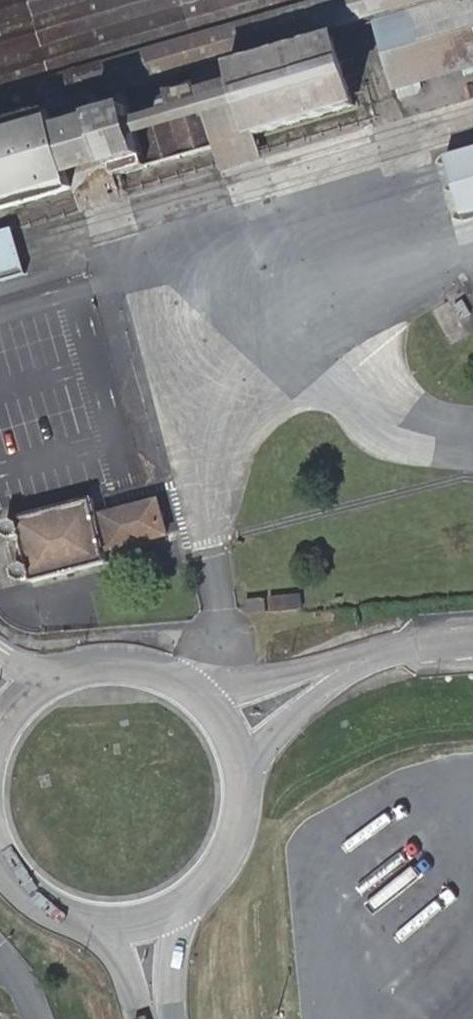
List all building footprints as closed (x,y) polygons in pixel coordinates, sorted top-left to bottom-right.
[(354,99),(333,27),(370,17),(390,88),(472,64),(472,0),(0,0),(0,206),(354,99)] [(472,210),(472,145),(447,152),(463,212),(472,210)] [(0,229),(0,281),(22,274),(10,227),(0,229)] [(167,532),(156,496),(93,514),(88,498),(21,517),(22,522),(10,526),(24,574),(36,570),(39,579),(107,560),(104,551),(167,532)] [(309,594),(308,584),(281,587),(281,596),(309,594)] [(270,586),(256,588),(258,599),(271,597),(270,586)]
